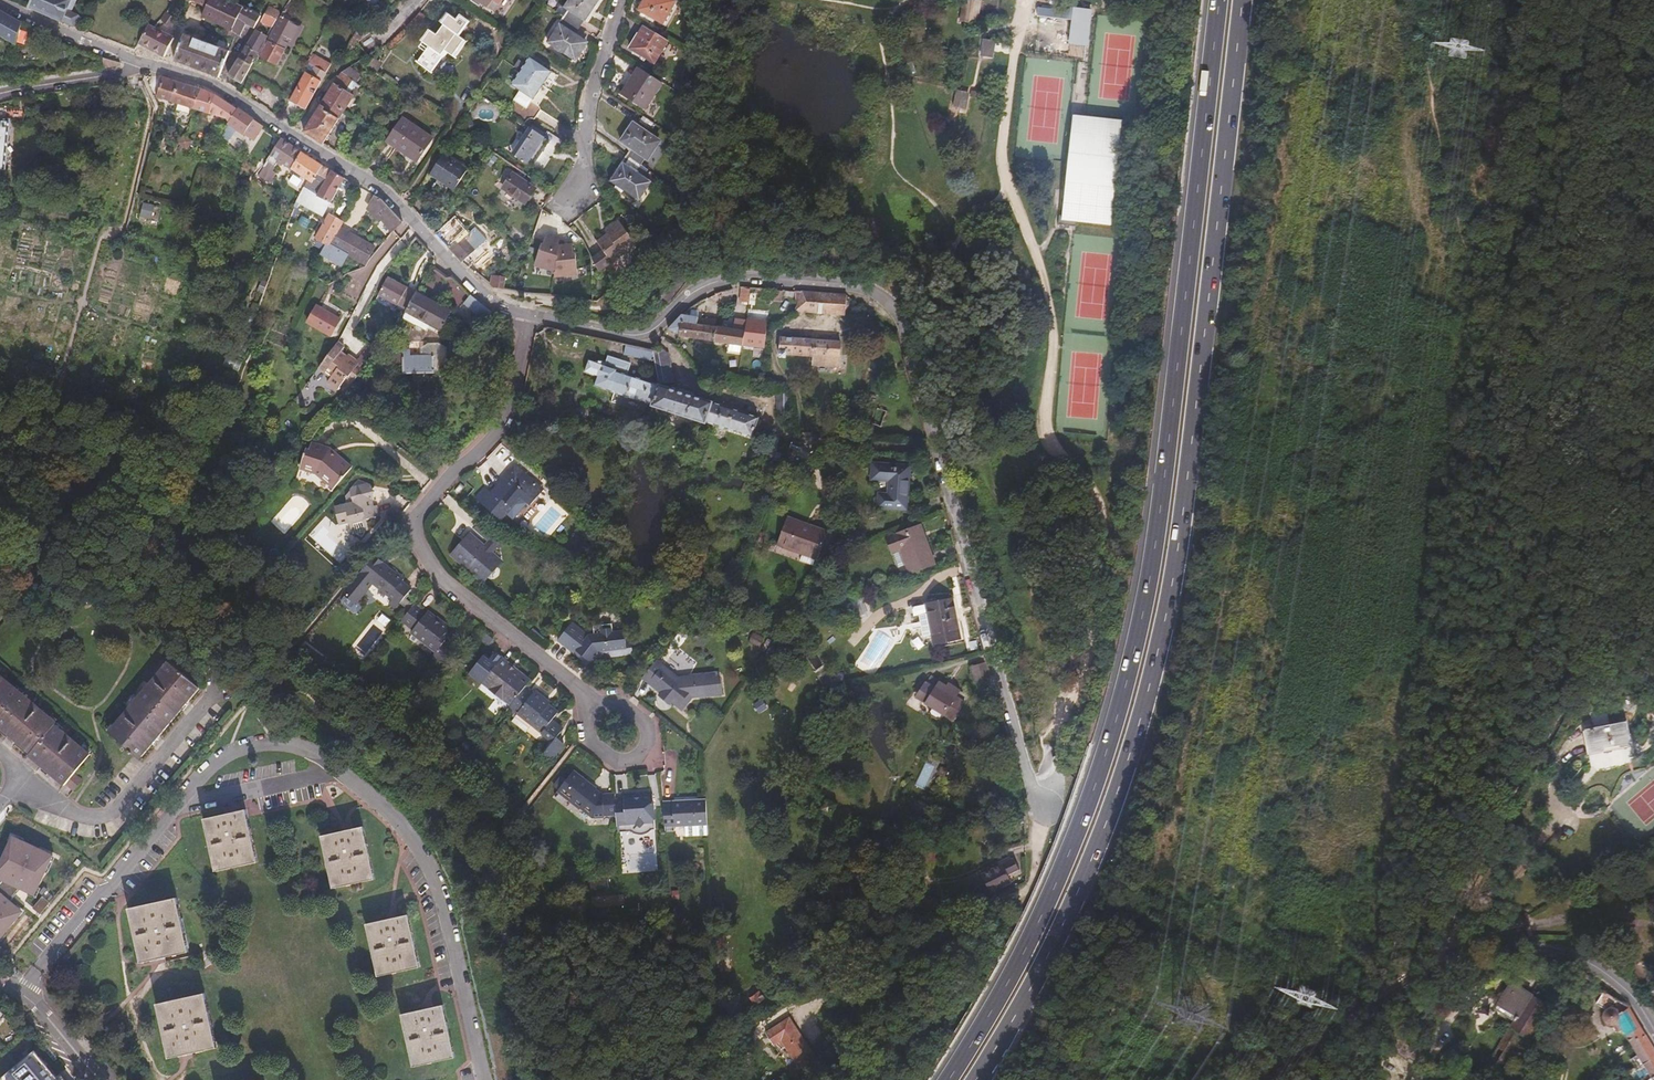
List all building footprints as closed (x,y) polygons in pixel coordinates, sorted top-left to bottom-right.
[(75,31),(77,25),(79,26),(80,22),(79,21),(80,19),(71,15),(77,3),(77,0),(34,0),(30,11),(75,31)] [(165,17),(176,25),(189,4),(206,11),(211,0),(176,0),(165,17)] [(232,45),(235,37),(230,35),(242,8),(232,4),(223,0),(211,0),(206,11),(202,21),(222,31),(219,38),(232,45)] [(477,6),(479,4),(493,13),(502,0),(468,0),(477,6)] [(578,29),(597,0),(569,0),(563,8),(569,12),(564,19),(578,29)] [(676,9),(660,0),(652,0),(641,20),(663,33),(676,9)] [(1111,1),(1106,0),(1104,0),(1102,11),(1109,12),(1111,1)] [(978,28),(981,3),(965,1),(962,26),(978,28)] [(287,4),(282,13),(291,19),(297,10),(287,4)] [(554,12),(564,19),(569,12),(563,8),(559,5),(554,12)] [(1075,12),(1042,7),(1041,14),(1074,18),(1075,12)] [(230,35),(235,37),(239,39),(244,27),(253,31),(260,16),(242,8),(230,35)] [(263,22),(273,28),(282,13),(273,8),(263,22)] [(17,45),(23,27),(8,17),(0,13),(0,36),(17,45)] [(269,36),(260,53),(262,54),(260,59),(277,67),(286,48),(289,41),(293,43),(299,31),(289,24),(291,19),(282,13),(273,28),(269,36)] [(165,17),(160,24),(171,31),(172,33),(176,34),(176,30),(174,29),(176,25),(165,17)] [(574,35),(578,29),(564,19),(548,44),(574,63),(586,44),(574,35)] [(425,47),(415,63),(431,74),(447,52),(456,60),(468,42),(443,23),(435,34),(428,28),(418,41),(425,47)] [(359,28),(352,39),(359,42),(360,36),(367,32),(359,28)] [(149,30),(140,48),(158,57),(165,60),(174,42),(154,33),(149,30)] [(231,80),(242,86),(260,53),(269,36),(265,33),(263,36),(256,32),(231,80)] [(638,32),(633,41),(636,42),(641,34),(638,32)] [(647,67),(661,46),(641,34),(636,42),(633,41),(632,40),(624,53),(647,67)] [(184,38),(175,64),(181,67),(219,81),(229,54),(184,38)] [(66,53),(58,52),(57,51),(57,61),(66,60),(66,53)] [(312,52),(302,71),(304,72),(289,103),(304,112),(331,62),(312,52)] [(541,104),(558,76),(531,57),(513,84),(520,89),(504,113),(523,125),(527,121),(534,120),(541,110),(541,104)] [(102,60),(102,71),(118,69),(119,66),(102,60)] [(374,62),(368,70),(375,74),(380,66),(374,62)] [(340,77),(304,135),(323,147),(359,89),(357,88),(364,77),(351,69),(340,77)] [(638,115),(655,89),(636,76),(631,85),(628,83),(616,100),(638,115)] [(194,113),(202,93),(164,81),(144,78),(152,99),(157,98),(158,101),(172,106),(179,108),(176,115),(192,119),(194,113)] [(217,99),(202,93),(194,113),(203,116),(202,119),(213,128),(213,126),(214,126),(214,127),(215,127),(216,127),(217,127),(218,127),(219,126),(220,126),(221,125),(223,123),(227,127),(236,113),(217,99)] [(109,120),(118,122),(123,101),(117,99),(114,108),(111,108),(109,120)] [(9,122),(10,113),(11,109),(0,108),(0,121),(9,122)] [(252,143),(261,128),(237,112),(236,113),(227,127),(218,141),(226,146),(235,132),(252,143)] [(5,173),(9,123),(25,124),(26,116),(10,113),(9,122),(0,121),(0,172),(5,173)] [(436,138),(401,117),(384,145),(416,165),(436,138)] [(1111,228),(1121,121),(1082,118),(1071,117),(1059,223),(1111,228)] [(624,156),(637,165),(642,158),(646,160),(657,143),(631,125),(620,141),(629,148),(624,156)] [(558,151),(531,131),(514,155),(541,175),(558,151)] [(179,149),(188,154),(192,146),(184,140),(179,149)] [(280,141),(271,154),(292,168),(300,155),(280,141)] [(323,189),(330,174),(300,155),(292,168),(290,171),(311,185),(313,183),(323,189)] [(470,172),(445,155),(431,176),(455,192),(470,172)] [(634,173),(637,168),(623,157),(607,182),(632,201),(645,181),(634,173)] [(642,158),(637,165),(641,168),(646,160),(642,158)] [(323,219),(345,180),(330,174),(323,189),(319,195),(317,199),(307,193),(303,191),(293,208),(293,210),(296,212),(300,206),(323,219)] [(535,193),(513,177),(503,190),(526,206),(535,193)] [(309,190),(307,193),(317,199),(319,195),(309,190)] [(402,240),(409,232),(380,200),(376,198),(370,210),(372,215),(383,225),(386,223),(402,240)] [(340,231),(343,225),(329,218),(318,242),(327,247),(332,249),(340,231)] [(473,224),(487,239),(493,233),(479,218),(473,224)] [(440,236),(463,263),(487,239),(473,224),(464,232),(460,229),(463,226),(457,220),(440,236)] [(633,246),(617,223),(603,234),(604,236),(595,244),(602,253),(591,261),(599,276),(611,267),(610,264),(633,246)] [(376,251),(340,231),(332,249),(327,247),(321,259),(324,261),(343,271),(349,259),(367,268),(376,251)] [(135,254),(139,243),(129,240),(125,251),(135,254)] [(493,286),(495,287),(507,289),(508,277),(495,275),(493,286)] [(684,285),(682,284),(675,280),(662,299),(669,304),(684,285)] [(414,301),(418,294),(389,281),(380,298),(400,307),(405,296),(414,301)] [(359,304),(366,291),(355,285),(347,300),(353,304),(354,302),(359,304)] [(781,291),(748,289),(748,292),(766,294),(766,298),(780,300),(781,291)] [(847,296),(804,293),(799,304),(795,312),(845,316),(847,296)] [(408,312),(405,318),(430,330),(433,325),(443,329),(452,311),(418,294),(414,301),(408,312)] [(490,316),(492,313),(477,302),(470,295),(465,303),(487,320),(490,316)] [(408,312),(414,301),(405,296),(400,307),(408,312)] [(338,324),(316,310),(307,325),(329,339),(338,324)] [(755,314),(754,322),(768,324),(769,316),(755,314)] [(681,317),(668,332),(679,337),(678,338),(742,347),(765,350),(768,327),(768,324),(754,322),(748,321),(746,334),(697,327),(697,319),(681,317)] [(839,368),(842,340),(782,333),(779,358),(786,359),(787,353),(813,356),(813,365),(839,368)] [(652,351),(628,347),(626,356),(655,362),(654,358),(652,351)] [(328,387),(338,394),(348,380),(350,381),(359,367),(347,359),(346,361),(340,357),(343,352),(337,348),(320,372),(331,381),(328,387)] [(406,373),(435,373),(436,355),(412,355),(412,349),(405,349),(405,356),(406,356),(406,373)] [(378,358),(371,352),(364,361),(371,367),(378,358)] [(655,405),(662,385),(629,374),(633,362),(612,354),(609,361),(594,355),(589,371),(600,375),(597,385),(655,405)] [(654,358),(655,362),(661,384),(662,384),(673,381),(666,355),(654,358)] [(754,377),(754,382),(762,385),(763,378),(754,377)] [(760,418),(662,385),(655,405),(655,406),(706,424),(707,422),(729,429),(754,438),(760,418)] [(803,417),(788,399),(780,406),(794,424),(803,417)] [(588,415),(590,411),(588,407),(584,406),(580,408),(579,412),(581,415),(585,417),(588,415)] [(887,411),(877,407),(871,423),(881,430),(887,411)] [(338,488),(355,469),(340,455),(339,458),(329,449),(329,447),(314,442),(312,449),(309,449),(303,466),(322,473),(338,488)] [(776,472),(779,465),(767,461),(764,468),(776,472)] [(879,509),(908,511),(910,482),(907,482),(908,467),(873,464),(872,480),(889,481),(888,495),(879,495),(879,509)] [(530,503),(543,488),(519,467),(506,483),(511,486),(500,500),(495,495),(488,488),(478,500),(496,516),(502,510),(509,516),(525,498),(530,503)] [(377,497),(374,485),(361,483),(353,492),(356,505),(340,509),(342,525),(353,523),(355,535),(361,534),(365,539),(369,532),(373,531),(370,519),(382,516),(380,505),(375,505),(374,498),(377,497)] [(511,486),(506,483),(495,495),(500,500),(511,486)] [(466,489),(462,485),(456,491),(460,495),(466,489)] [(534,506),(546,491),(543,488),(530,503),(534,506)] [(503,522),(509,516),(502,510),(496,516),(503,522)] [(492,528),(482,520),(476,526),(485,535),(492,528)] [(819,561),(829,534),(788,520),(778,547),(819,561)] [(935,566),(921,527),(888,539),(894,554),(902,550),(911,574),(935,566)] [(492,528),(485,535),(490,541),(498,549),(510,537),(497,533),(492,528)] [(453,555),(480,581),(499,561),(493,554),(485,545),(473,533),(453,555)] [(490,541),(485,545),(493,554),(498,549),(490,541)] [(581,551),(571,547),(567,557),(577,561),(581,551)] [(894,554),(900,570),(908,566),(902,550),(894,554)] [(377,557),(345,593),(349,596),(353,593),(362,601),(372,589),(376,585),(395,601),(392,606),(398,610),(414,592),(405,585),(406,583),(391,570),(389,572),(384,569),(387,565),(377,557)] [(353,593),(349,596),(345,601),(344,606),(354,615),(360,615),(364,610),(364,606),(360,604),(362,601),(353,593)] [(937,647),(961,640),(950,601),(926,609),(928,616),(920,619),(925,641),(935,639),(937,647)] [(407,618),(404,623),(415,631),(414,634),(438,652),(435,656),(444,663),(454,650),(445,643),(453,633),(438,622),(438,620),(430,613),(428,616),(416,606),(407,618)] [(574,620),(571,624),(589,636),(595,636),(574,620)] [(589,636),(571,624),(563,638),(586,654),(596,661),(600,655),(604,656),(629,655),(628,645),(628,634),(615,635),(615,631),(604,631),(605,636),(595,636),(589,636)] [(586,654),(563,638),(561,641),(583,656),(586,654)] [(309,659),(315,653),(308,647),(302,654),(309,659)] [(322,658),(315,653),(309,659),(320,668),(323,664),(319,662),(322,658)] [(515,704),(528,687),(532,683),(497,654),(483,671),(490,676),(486,682),(515,704)] [(586,654),(583,656),(590,661),(585,669),(593,674),(604,656),(600,655),(596,661),(586,654)] [(128,751),(136,758),(194,686),(163,660),(104,732),(126,749),(124,751),(127,754),(128,751)] [(654,667),(646,678),(658,688),(657,689),(664,695),(675,703),(689,714),(698,701),(723,695),(721,679),(719,675),(674,683),(663,674),(666,670),(657,663),(654,667)] [(8,739),(15,745),(26,754),(25,756),(54,781),(57,784),(60,786),(61,784),(69,790),(70,788),(77,781),(70,774),(85,754),(50,725),(52,722),(0,680),(0,733),(8,739)] [(911,685),(909,680),(903,681),(902,686),(903,690),(910,689),(911,685)] [(953,725),(968,702),(949,688),(946,692),(930,682),(917,702),(932,712),(929,718),(940,726),(945,720),(953,725)] [(546,754),(554,760),(567,744),(559,738),(564,733),(563,728),(554,722),(560,712),(547,702),(547,700),(538,692),(535,694),(528,687),(515,704),(512,708),(519,715),(514,722),(528,733),(529,732),(540,740),(544,734),(555,743),(546,754)] [(675,703),(664,695),(662,698),(673,706),(675,703)] [(1005,741),(1008,730),(1004,716),(993,719),(997,733),(1005,741)] [(1582,784),(1620,772),(1614,752),(1599,756),(1594,741),(1577,746),(1581,760),(1576,762),(1582,784)] [(621,817),(620,803),(619,797),(608,797),(600,794),(601,792),(578,774),(562,794),(584,812),(587,809),(600,819),(621,817)] [(658,831),(658,825),(655,797),(643,797),(643,799),(627,800),(627,802),(620,803),(621,817),(622,828),(622,832),(624,831),(625,834),(634,834),(642,838),(647,837),(653,832),(658,831)] [(669,824),(669,833),(681,832),(681,827),(710,825),(708,801),(666,804),(669,824)] [(836,812),(839,805),(831,801),(827,809),(836,812)] [(212,868),(253,858),(241,806),(200,816),(212,868)] [(16,815),(12,820),(21,826),(24,821),(16,815)] [(317,831),(329,883),(371,873),(358,821),(317,831)] [(12,902),(14,895),(29,899),(39,854),(0,845),(0,900),(2,899),(12,902)] [(980,878),(989,896),(1009,885),(1006,878),(1017,872),(1012,862),(980,878)] [(138,961),(187,949),(175,895),(125,908),(138,961)] [(405,908),(363,918),(377,970),(418,961),(405,908)] [(169,1056),(216,1044),(203,990),(157,1002),(169,1056)] [(1519,1018),(1532,996),(1522,990),(1515,1001),(1517,1002),(1510,1013),(1519,1018)] [(761,1005),(770,999),(766,992),(757,998),(761,1005)] [(1550,1008),(1532,996),(1519,1018),(1506,1040),(1517,1047),(1523,1037),(1529,1041),(1550,1008)] [(414,1060),(455,1050),(443,998),(401,1008),(414,1060)] [(1618,1001),(1613,1007),(1608,1006),(1603,1007),(1600,1011),(1598,1018),(1601,1023),(1606,1026),(1614,1025),(1618,1032),(1623,1029),(1640,1056),(1653,1078),(1653,1077),(1653,1048),(1630,1009),(1618,1001)] [(821,1061),(795,1020),(773,1034),(780,1045),(788,1041),(807,1070),(821,1061)] [(1491,1064),(1488,1069),(1499,1076),(1517,1047),(1506,1040),(1491,1064)] [(36,1051),(2,1079),(3,1079),(61,1079),(36,1051)] [(1640,1056),(1633,1060),(1637,1068),(1628,1074),(1631,1079),(1649,1079),(1653,1078),(1640,1056)] [(1479,1064),(1488,1069),(1491,1064),(1483,1059),(1479,1064)]
